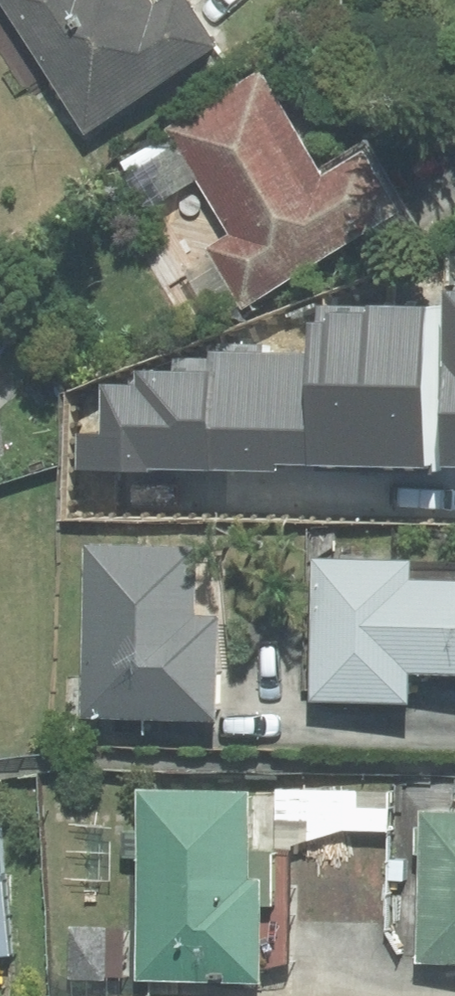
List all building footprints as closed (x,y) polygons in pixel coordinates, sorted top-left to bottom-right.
[(83,133),(217,47),(186,0),(167,0),(152,9),(146,0),(0,0),(0,5),(83,133)] [(256,79),(118,161),(147,210),(132,219),(170,283),(187,273),(214,318),(400,207),(363,145),(314,175),(256,79)] [(444,293),(444,307),(441,469),(454,469),(454,293),(444,293)] [(374,468),(376,306),(314,305),(314,351),(314,467),(374,468)] [(441,469),(444,307),(376,306),(374,468),(441,469)] [(75,470),(223,474),(225,350),(208,351),(208,359),(173,358),(173,373),(136,372),(135,387),(99,386),(98,432),(76,432),(75,470)] [(314,467),(314,351),(225,350),(223,474),(278,474),(278,467),(314,467)] [(193,618),(194,549),(84,546),(81,717),(214,720),(216,618),(193,618)] [(406,562),(312,560),(310,699),(405,701),(405,670),(454,671),(454,582),(405,581),(406,562)] [(274,853),(247,853),(248,791),(137,790),(134,980),(259,982),(259,970),(288,963),(289,853),(274,853)] [(274,853),(289,853),(289,846),(343,830),(387,831),(387,791),(274,790),(274,853)] [(420,813),(416,963),(454,964),(454,814),(420,813)] [(121,928),(70,927),(70,980),(121,980),(121,928)]
